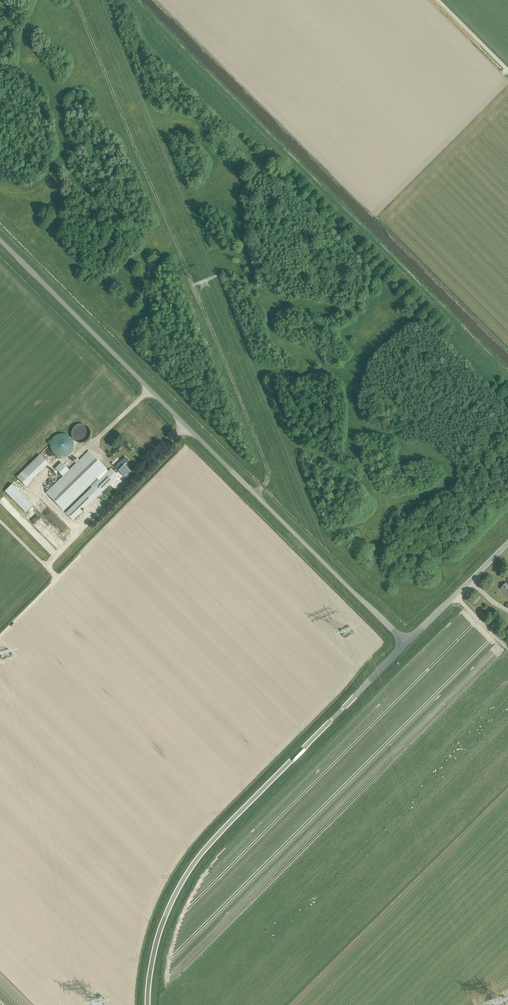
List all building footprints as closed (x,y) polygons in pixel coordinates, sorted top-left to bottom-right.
[(89,429),(88,428),(87,427),(86,426),(85,425),(84,425),(83,424),(82,424),(81,424),(80,424),(79,424),(78,424),(77,424),(76,425),(75,425),(74,426),(73,427),(72,429),(71,430),(71,431),(71,433),(71,434),(71,435),(71,436),(72,438),(72,439),(73,440),(74,441),(76,442),(77,442),(78,443),(79,443),(80,443),(82,443),(83,443),(84,442),(86,442),(87,441),(87,440),(88,439),(89,438),(89,436),(90,435),(90,434),(90,433),(90,432),(90,431),(89,430),(89,429)] [(72,439),(71,438),(70,437),(69,436),(68,435),(67,434),(65,434),(64,434),(62,433),(61,433),(60,434),(58,434),(57,434),(56,435),(55,436),(54,436),(53,437),(53,438),(52,439),(51,440),(51,441),(51,442),(50,445),(50,446),(50,448),(51,449),(51,450),(52,452),(53,453),(55,454),(56,455),(58,456),(59,456),(61,457),(62,457),(64,457),(65,456),(67,456),(68,455),(69,454),(71,453),(71,452),(72,450),(73,449),(73,447),(73,446),(73,445),(73,443),(73,442),(73,441),(72,439)] [(45,492),(63,510),(89,485),(91,487),(65,512),(72,520),(118,476),(115,474),(118,471),(124,477),(129,472),(123,465),(128,461),(125,457),(114,467),(116,469),(113,471),(110,469),(108,472),(105,469),(106,469),(89,451),(69,470),(61,462),(55,468),(62,476),(45,492)] [(17,477),(25,486),(48,463),(40,455),(17,477)] [(5,491),(26,512),(33,505),(12,484),(5,491)]
